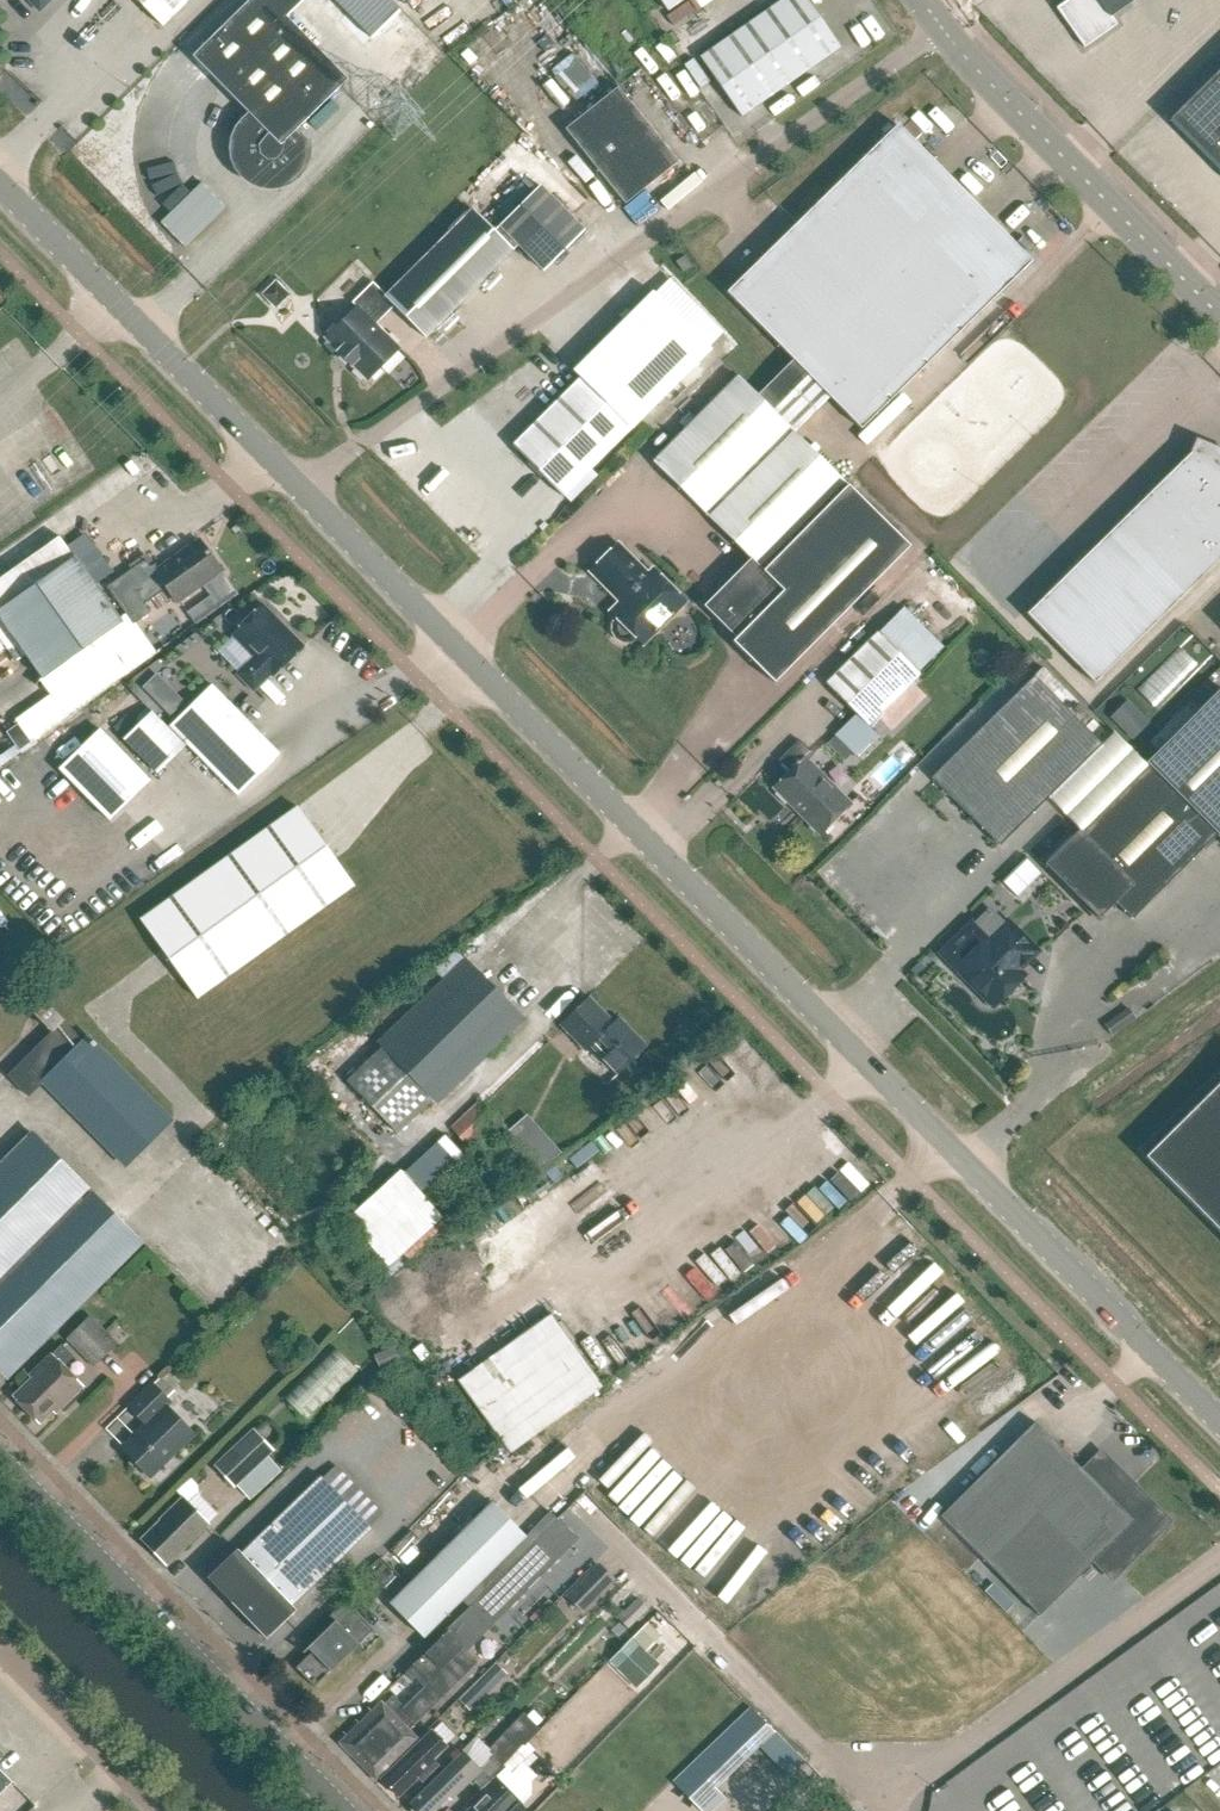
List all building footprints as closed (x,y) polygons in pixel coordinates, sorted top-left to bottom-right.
[(40,10),(49,0),(30,0),(40,10)] [(163,27),(190,0),(136,0),(163,27)] [(192,57),(252,118),(247,122),(242,126),(239,131),(236,137),(234,143),(234,150),(234,156),(236,162),(238,168),(243,174),(253,182),(261,185),(266,186),(272,186),(278,185),(284,184),(289,181),(294,177),(298,173),(302,168),(304,163),(306,157),(307,152),(307,146),(305,140),(302,140),(294,132),(347,80),(286,18),(304,0),(250,0),(192,57)] [(346,13),(359,0),(333,0),(346,13)] [(685,0),(660,0),(668,12),(685,0)] [(807,0),(783,0),(700,58),(742,117),(840,48),(807,0)] [(1117,25),(1111,17),(1135,0),(1068,0),(1056,8),(1085,48),(1117,25)] [(1169,119),(1219,171),(1219,69),(1169,119)] [(565,130),(625,205),(678,163),(618,88),(565,130)] [(898,125),(727,293),(793,360),(757,396),(789,428),(794,433),(816,411),(794,389),(808,375),(861,429),(1032,262),(898,125)] [(356,307),(325,338),(367,381),(399,348),(376,324),(394,306),(425,338),(518,246),(543,271),(585,230),(540,184),(494,231),(472,209),(386,296),(372,282),(352,303),(356,307)] [(685,256),(676,262),(684,273),(692,267),(685,256)] [(271,304),(281,304),(289,296),(276,283),(266,292),(271,296),(271,304)] [(573,371),(580,378),(512,446),(562,497),(710,350),(653,292),(573,371)] [(757,396),(737,376),(652,462),(750,559),(732,577),(729,574),(718,585),(721,588),(704,606),(736,638),(732,642),(774,683),(909,547),(794,433),(789,428),(757,396)] [(1219,560),(1219,469),(1198,446),(1190,453),(1190,454),(1027,614),(1094,683),(1219,560)] [(122,623),(119,619),(90,578),(95,574),(80,552),(74,556),(60,536),(0,578),(0,618),(42,678),(122,623)] [(155,564),(150,567),(146,570),(162,592),(167,589),(177,603),(222,571),(200,540),(159,569),(155,564)] [(647,577),(616,546),(591,571),(622,602),(611,613),(617,619),(615,622),(613,625),(613,628),(613,632),(615,635),(617,638),(620,640),(623,641),(626,642),(630,641),(633,640),(636,638),(641,643),(683,601),(654,571),(647,577)] [(162,592),(146,570),(150,567),(145,560),(136,567),(136,566),(107,587),(126,614),(133,625),(135,623),(151,613),(145,604),(162,592)] [(237,674),(254,692),(271,675),(273,677),(302,648),(277,623),(279,621),(263,605),(232,635),(254,658),(237,674)] [(879,633),(878,633),(826,684),(857,715),(868,726),(919,674),(918,673),(944,648),(904,608),(879,633)] [(122,623),(42,678),(69,717),(156,654),(135,623),(133,625),(126,614),(119,619),(122,623)] [(1148,706),(1190,664),(1176,649),(1133,691),(1148,706)] [(1000,847),(1102,745),(1034,676),(932,778),(1000,847)] [(212,685),(170,727),(238,796),(280,755),(212,685)] [(1218,835),(1219,837),(1219,690),(1146,763),(1150,767),(1082,833),(1079,830),(1044,864),(1082,903),(1085,900),(1102,916),(1115,903),(1132,920),(1218,835)] [(160,706),(170,716),(178,708),(169,698),(160,706)] [(1132,740),(1150,723),(1127,700),(1110,718),(1132,740)] [(185,746),(152,711),(123,740),(157,774),(185,746)] [(868,726),(857,715),(827,744),(844,761),(853,752),(857,756),(878,736),(868,726)] [(151,780),(101,728),(59,768),(109,820),(151,780)] [(813,755),(799,741),(779,761),(790,772),(773,789),(820,836),(851,805),(808,761),(813,755)] [(888,789),(908,769),(895,756),(870,780),(877,786),(881,781),(888,789)] [(297,807),(140,920),(197,999),(354,886),(297,807)] [(1043,871),(1028,856),(1004,881),(1019,895),(1043,871)] [(986,940),(957,968),(970,981),(970,987),(975,992),(981,992),(995,1005),(1023,977),(1016,970),(1035,951),(1008,924),(989,943),(986,940)] [(437,1105),(525,1020),(465,958),(378,1043),(378,1044),(433,1100),(437,1105)] [(915,976),(924,968),(919,963),(911,972),(915,976)] [(590,995),(560,1023),(586,1050),(593,1043),(604,1055),(602,1057),(618,1074),(647,1046),(619,1016),(614,1021),(590,995)] [(1112,1036),(1136,1019),(1128,1008),(1104,1025),(1112,1036)] [(124,1164),(170,1119),(88,1036),(83,1041),(52,1010),(41,1020),(51,1031),(7,1075),(28,1096),(43,1082),(124,1164)] [(398,1134),(433,1100),(378,1044),(343,1076),(398,1134)] [(1146,1157),(1219,1231),(1219,1083),(1146,1157)] [(479,1102),(451,1128),(468,1147),(497,1120),(479,1102)] [(524,1151),(544,1134),(527,1115),(507,1132),(524,1151)] [(33,1133),(0,1166),(0,1369),(7,1377),(142,1243),(33,1133)] [(466,1159),(445,1136),(401,1176),(400,1175),(348,1223),(372,1248),(362,1257),(384,1281),(445,1225),(441,1220),(421,1197),(448,1172),(449,1174),(466,1159)] [(604,1387),(551,1314),(458,1381),(511,1454),(604,1387)] [(118,1344),(90,1315),(66,1339),(94,1368),(118,1344)] [(963,1323),(911,1359),(929,1384),(980,1348),(963,1323)] [(58,1404),(60,1407),(82,1386),(64,1366),(74,1356),(61,1344),(29,1375),(32,1378),(12,1396),(38,1423),(58,1404)] [(308,1422),(359,1371),(334,1346),(283,1397),(308,1422)] [(395,1346),(381,1351),(387,1366),(401,1360),(395,1346)] [(131,1406),(149,1425),(124,1449),(151,1477),(194,1436),(168,1408),(173,1403),(168,1398),(175,1391),(161,1377),(131,1406)] [(1116,1572),(1167,1522),(1105,1460),(1088,1477),(1034,1422),(940,1517),(1039,1616),(1099,1555),(1116,1572)] [(275,1453),(253,1429),(214,1464),(236,1488),(275,1453)] [(622,1508),(665,1465),(657,1456),(651,1462),(639,1450),(602,1487),(622,1508)] [(241,1553),(237,1548),(207,1577),(267,1639),(297,1610),(292,1605),(372,1527),(370,1526),(383,1513),(336,1465),(323,1477),(321,1475),(241,1553)] [(189,1504),(183,1497),(181,1498),(160,1519),(161,1520),(142,1538),(167,1564),(209,1524),(208,1523),(217,1514),(198,1495),(189,1504)] [(424,1638),(527,1537),(492,1502),(390,1603),(424,1638)] [(557,1518),(469,1607),(490,1628),(578,1539),(557,1518)] [(581,1613),(615,1579),(600,1564),(566,1598),(581,1613)] [(628,1630),(649,1610),(638,1598),(617,1618),(617,1619),(627,1630),(628,1630)] [(315,1686),(358,1643),(335,1620),(307,1648),(311,1652),(296,1667),(315,1686)] [(617,1638),(626,1631),(619,1623),(611,1631),(617,1638)] [(638,1689),(659,1667),(645,1653),(656,1642),(642,1628),(631,1640),(630,1639),(609,1661),(638,1689)] [(417,1723),(478,1664),(448,1632),(386,1692),(392,1697),(417,1723)] [(470,1691),(481,1702),(506,1676),(495,1665),(470,1691)] [(383,1706),(381,1703),(341,1743),(360,1762),(361,1761),(377,1778),(417,1739),(408,1731),(417,1723),(392,1697),(383,1706)] [(673,1782),(700,1810),(713,1810),(726,1799),(716,1789),(761,1745),(790,1776),(805,1762),(775,1731),(774,1733),(750,1708),(673,1782)] [(529,1743),(542,1730),(526,1714),(486,1754),(499,1767),(502,1764),(523,1744),(526,1746),(529,1743)] [(550,1724),(531,1745),(531,1746),(546,1759),(565,1738),(550,1724)] [(394,1791),(399,1796),(418,1777),(422,1780),(437,1765),(432,1759),(445,1746),(431,1731),(382,1779),(387,1783),(387,1785),(392,1791),(394,1791)] [(495,1779),(483,1791),(483,1790),(467,1805),(471,1808),(468,1810),(518,1810),(523,1806),(522,1805),(531,1796),(531,1782),(536,1777),(522,1763),(529,1756),(525,1752),(531,1746),(531,1745),(529,1743),(526,1746),(523,1744),(502,1764),(506,1768),(495,1779)] [(481,1769),(463,1751),(410,1803),(412,1805),(411,1810),(433,1810),(448,1797),(450,1800),(481,1769)] [(13,1781),(0,1768),(0,1794),(13,1781)]
